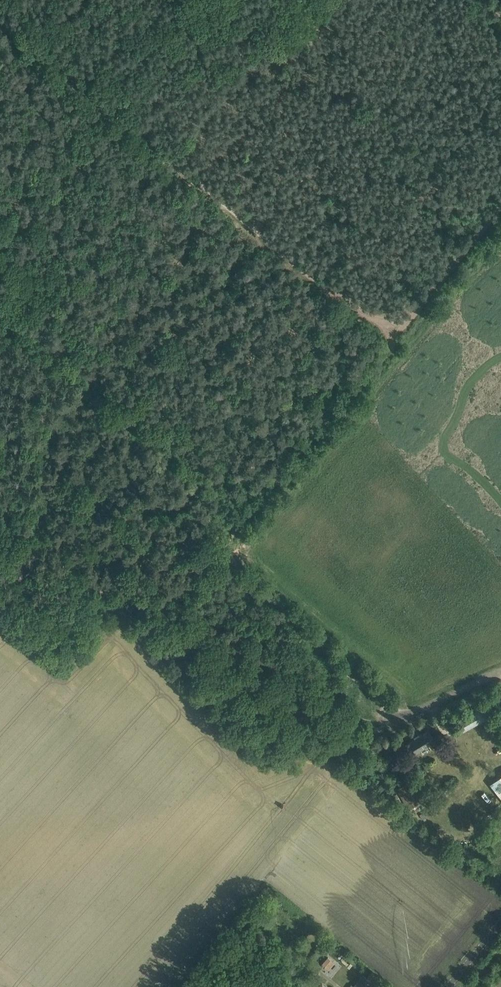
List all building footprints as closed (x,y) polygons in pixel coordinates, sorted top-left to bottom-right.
[(435,741),(428,730),(408,743),(414,753),(435,741)] [(433,762),(444,777),(467,760),(457,745),(433,762)] [(322,964),(327,969),(333,963),(328,958),(322,964)] [(372,981),(363,975),(353,986),(367,986),(372,981)]
